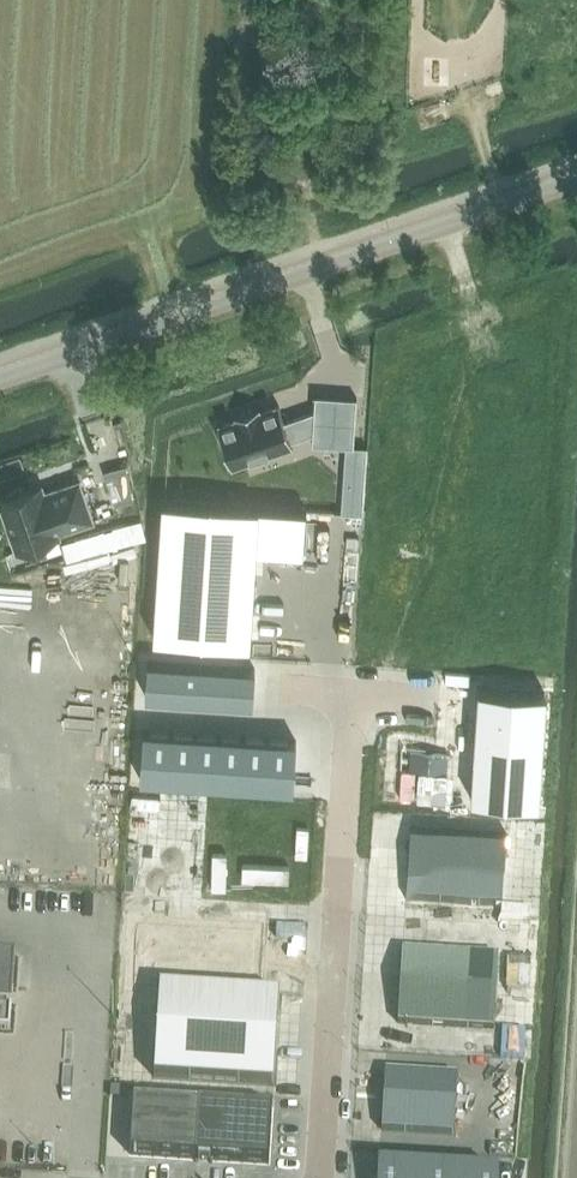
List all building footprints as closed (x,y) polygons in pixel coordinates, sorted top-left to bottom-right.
[(315,394),(314,409),(284,419),(279,403),(259,410),(258,406),(235,414),(236,418),(217,425),(231,465),(293,444),(291,439),(313,432),(312,443),(346,445),(353,445),(357,396),(315,394)] [(346,445),(342,498),(363,500),(366,446),(353,445),(346,445)] [(125,464),(104,471),(115,504),(132,498),(125,464)] [(57,536),(56,533),(92,520),(79,480),(33,496),(31,489),(27,491),(21,487),(8,491),(6,498),(0,500),(0,503),(16,550),(57,536)] [(306,509),(162,499),(153,637),(249,643),(255,550),(303,553),(306,509)] [(121,545),(143,543),(141,520),(119,522),(121,545)] [(145,695),(253,702),(255,668),(147,661),(145,695)] [(479,687),(471,799),(538,804),(545,692),(479,687)] [(143,730),(140,778),(293,788),(296,740),(143,730)] [(401,750),(398,799),(447,803),(450,753),(401,750)] [(410,826),(405,899),(502,905),(507,833),(410,826)] [(134,915),(129,986),(160,988),(154,1077),(274,1085),(280,996),(257,994),(261,924),(134,915)] [(402,951),(398,1023),(494,1029),(499,957),(402,951)] [(10,1030),(15,957),(0,956),(0,1029),(10,1030)] [(385,1072),(382,1130),(454,1134),(458,1076),(385,1072)] [(134,1100),(130,1155),(195,1159),(269,1163),(272,1109),(198,1104),(134,1100)] [(378,1177),(499,1177),(499,1176),(379,1169),(378,1177)]
